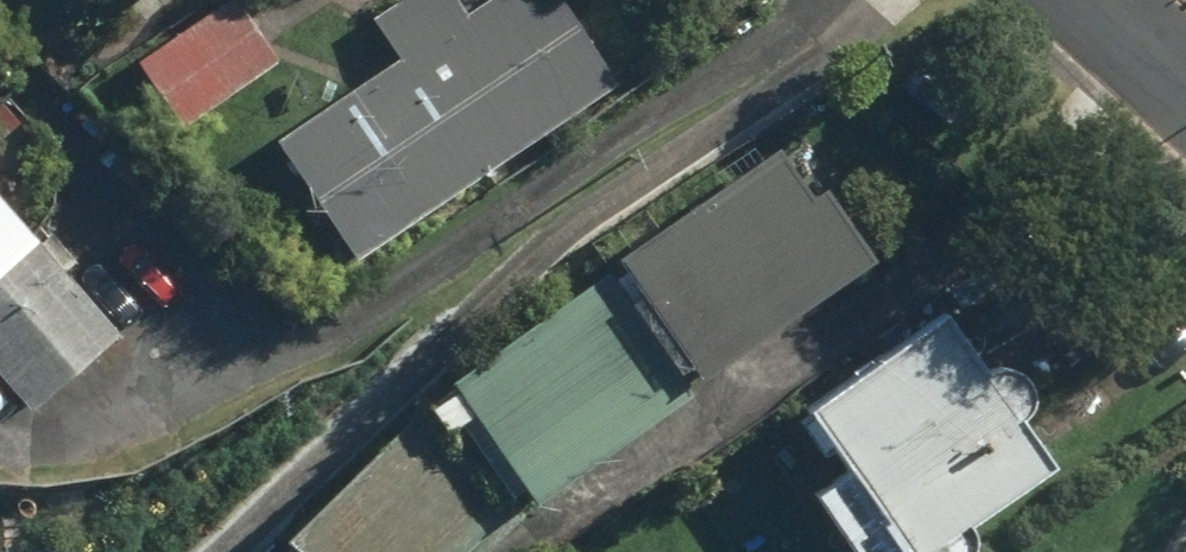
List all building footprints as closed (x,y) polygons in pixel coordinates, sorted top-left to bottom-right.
[(251,0),(234,0),(150,53),(193,120),(289,59),(251,0)] [(288,132),(367,253),(627,82),(573,0),(406,0),(381,16),(407,54),(288,132)] [(724,371),(890,246),(800,127),(622,262),(646,294),(659,285),(724,371)] [(25,389),(44,412),(137,332),(24,200),(42,185),(3,139),(0,142),(0,410),(25,389)] [(622,262),(446,394),(465,419),(486,402),(558,496),(711,380),(646,294),(622,262)] [(823,397),(867,458),(826,489),(872,551),(896,551),(922,533),(932,546),(934,548),(936,549),(938,551),(940,551),(941,551),(967,551),(968,551),(971,550),(973,549),(975,547),(977,546),(979,544),(981,542),(982,540),(984,537),(985,535),(986,533),(987,530),(987,528),(988,525),(988,523),(988,520),(988,517),(988,515),(987,512),(986,510),(986,507),(1065,450),(1030,402),(1032,400),(1033,399),(1034,398),(1035,396),(1036,394),(1037,392),(1037,390),(1038,388),(1038,387),(1038,385),(1038,383),(1038,381),(1037,379),(1037,377),(1036,375),(1035,373),(1034,372),(1033,370),(1032,369),(1030,367),(1029,366),(1027,365),(1026,364),(1024,363),(1022,362),(1020,362),(1018,362),(1016,361),(1014,361),(1012,362),(1010,362),(1009,362),(1007,363),(1005,364),(1003,365),(957,301),(823,397)] [(538,511),(435,401),(273,551),(494,551),(536,513),(538,511)]
